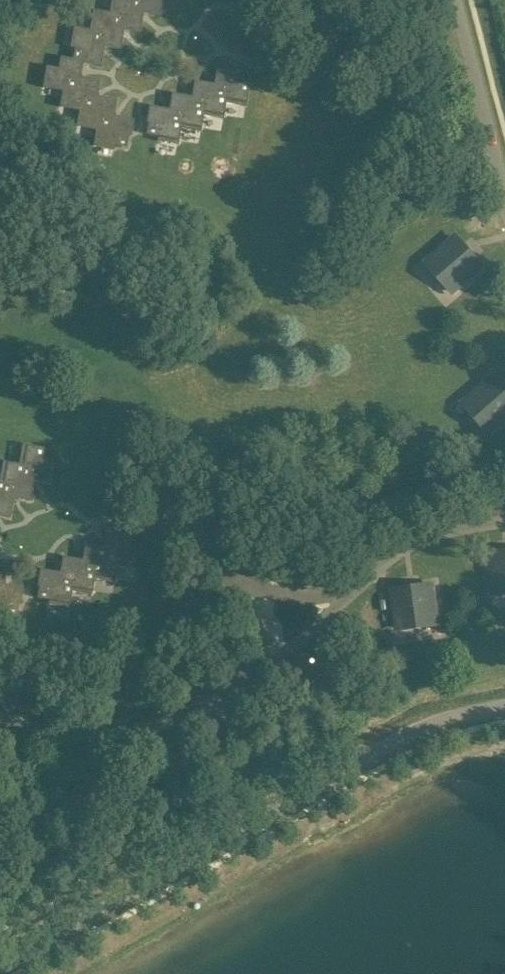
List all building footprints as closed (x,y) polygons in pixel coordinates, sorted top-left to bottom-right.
[(109,12),(93,9),(90,29),(74,26),(70,46),(75,47),(73,58),(60,56),(58,67),(46,65),(43,87),(62,90),(60,107),(79,110),(77,126),(96,129),(93,146),(114,149),(115,145),(127,147),(129,135),(131,136),(134,119),(114,115),(117,99),(97,96),(100,79),(80,76),(82,63),(101,66),(104,46),(120,49),(124,29),(140,32),(143,13),(160,16),(162,0),(111,0),(109,12)] [(240,71),(217,67),(214,83),(194,79),(192,96),(172,92),(169,108),(149,105),(146,122),(148,122),(146,134),(158,136),(157,140),(178,144),(181,128),(201,131),(203,115),(223,119),(226,103),(246,106),(249,84),(238,82),(240,71)] [(421,263),(451,297),(484,268),(453,234),(421,263)] [(488,439),(504,424),(504,392),(490,375),(457,404),(488,439)] [(10,518),(14,498),(30,501),(33,481),(49,483),(53,461),(42,459),(44,447),(22,443),(19,463),(3,461),(0,477),(0,516),(10,518)] [(131,534),(108,530),(105,546),(85,543),(82,559),(63,555),(60,571),(40,568),(37,585),(39,586),(37,597),(49,599),(48,603),(69,607),(72,591),(92,594),(94,578),(114,582),(117,566),(137,569),(140,548),(129,545),(131,534)] [(489,595),(504,593),(504,548),(483,551),(489,595)] [(4,617),(5,613),(17,615),(19,603),(21,604),(24,587),(4,583),(7,567),(0,566),(0,617),(4,617)] [(388,586),(394,630),(439,625),(434,580),(388,586)]
